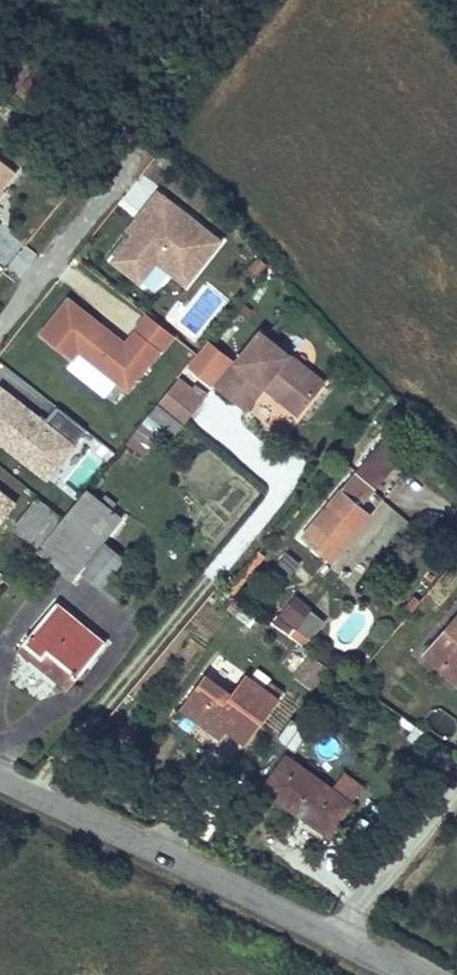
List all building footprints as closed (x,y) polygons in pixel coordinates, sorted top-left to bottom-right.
[(19,179),(0,161),(0,200),(19,179)] [(223,244),(161,194),(143,216),(148,220),(134,237),(114,262),(141,284),(158,264),(187,287),(223,244)] [(148,220),(143,216),(129,233),(134,237),(148,220)] [(99,323),(67,298),(39,333),(71,359),(78,350),(127,389),(159,349),(135,330),(124,343),(107,330),(105,333),(97,327),(99,323)] [(107,330),(99,323),(97,327),(105,333),(107,330)] [(270,382),(302,409),(324,383),(262,333),(219,386),(242,405),(259,383),(265,388),(270,382)] [(177,384),(199,404),(204,398),(181,379),(177,384)] [(302,409),(270,382),(265,388),(298,415),(302,409)] [(259,383),(242,405),(247,410),(265,388),(259,383)] [(160,405),(183,424),(199,404),(177,384),(160,405)] [(43,477),(82,428),(57,409),(45,424),(0,389),(0,443),(43,477)] [(66,483),(83,494),(112,450),(95,439),(66,483)] [(362,504),(401,458),(382,441),(304,537),(331,559),(371,512),(362,504)] [(72,579),(122,517),(87,491),(63,520),(40,547),(38,551),(72,579)] [(0,496),(0,531),(17,509),(0,496)] [(63,520),(38,500),(18,523),(15,527),(40,547),(63,520)] [(399,533),(408,519),(391,510),(383,523),(399,533)] [(288,554),(273,572),(286,582),(300,564),(288,554)] [(107,644),(57,603),(24,642),(43,659),(51,650),(80,675),(107,644)] [(325,619),(314,610),(300,626),(311,636),(325,619)] [(426,654),(456,681),(456,619),(426,654)] [(300,666),(310,682),(325,673),(315,657),(300,666)] [(248,743),(280,699),(247,674),(232,692),(207,674),(182,706),(216,730),(222,723),(230,729),(248,743)] [(279,736),(296,748),(309,729),(292,717),(279,736)] [(222,723),(216,730),(224,737),(230,729),(222,723)] [(264,789),(303,818),(307,814),(331,833),(352,803),(364,786),(345,772),(333,789),(289,756),(264,789)]
